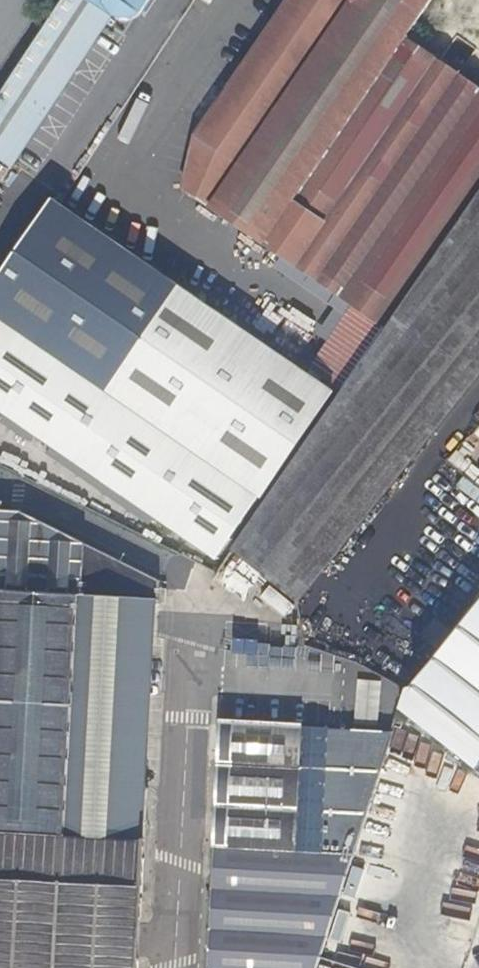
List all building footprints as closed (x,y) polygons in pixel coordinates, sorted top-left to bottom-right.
[(0,89),(0,165),(8,170),(107,16),(115,17),(125,16),(133,13),(135,14),(145,0),(59,0),(0,89)] [(196,132),(180,189),(352,304),(303,375),(327,391),(332,395),(336,397),(478,190),(478,0),(290,0),(196,132)] [(297,596),(478,369),(478,190),(336,397),(227,557),(297,596)] [(175,288),(51,203),(0,278),(0,421),(211,566),(242,521),(87,414),(175,288)] [(175,288),(87,414),(242,521),(332,395),(327,391),(303,375),(175,288)] [(156,601),(157,579),(18,510),(0,510),(0,967),(138,967),(144,840),(64,834),(77,597),(156,601)] [(265,588),(258,599),(284,615),(291,604),(265,588)] [(397,711),(478,775),(478,593),(421,665),(424,668),(408,688),(405,687),(405,689),(397,711)] [(144,840),(156,601),(77,597),(64,834),(144,840)] [(364,813),(397,711),(405,689),(405,687),(356,659),(304,642),(223,640),(220,706),(215,706),(212,711),(212,722),(219,723),(207,967),(314,967),(364,813)] [(342,916),(363,923),(439,947),(461,879),(364,848),(342,916)] [(363,923),(361,930),(344,924),(331,961),(351,967),(465,967),(469,956),(439,947),(363,923)]
